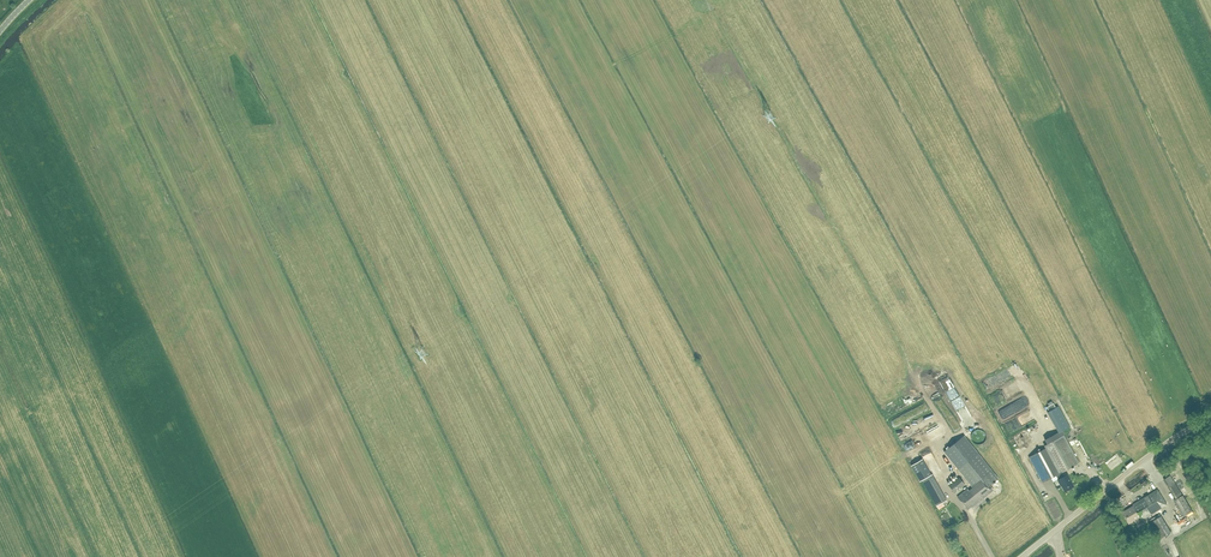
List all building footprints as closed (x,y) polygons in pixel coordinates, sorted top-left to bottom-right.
[(1059,433),(1070,426),(1057,406),(1047,412),(1059,433)] [(916,445),(941,435),(938,429),(914,439),(916,445)] [(1025,448),(1024,445),(1031,442),(1025,430),(1012,436),(1020,451),(1025,448)] [(1049,446),(1029,457),(1043,482),(1056,474),(1059,479),(1058,479),(1060,483),(1064,490),(1073,486),(1067,474),(1062,477),(1060,473),(1079,462),(1063,432),(1046,441),(1049,446)] [(964,435),(944,451),(971,485),(958,496),(968,509),(972,506),(994,489),(990,485),(994,482),(998,478),(991,470),(964,435)] [(936,505),(940,503),(946,499),(941,491),(937,483),(932,475),(922,480),(936,505)] [(1183,516),(1192,511),(1171,475),(1164,479),(1176,499),(1174,500),(1183,516)] [(954,492),(965,485),(959,477),(948,485),(954,492)] [(1147,488),(1135,494),(1137,499),(1149,493),(1147,488)] [(1143,519),(1167,504),(1158,489),(1137,502),(1138,503),(1123,512),(1129,523),(1141,516),(1143,519)] [(1118,504),(1123,510),(1132,501),(1126,496),(1118,504)] [(1159,533),(1156,534),(1159,539),(1161,537),(1162,538),(1172,532),(1162,516),(1160,517),(1159,514),(1153,517),(1155,520),(1152,521),(1159,533)] [(1180,528),(1187,523),(1184,519),(1177,524),(1180,528)] [(1167,545),(1163,547),(1167,556),(1172,556),(1167,545)]
